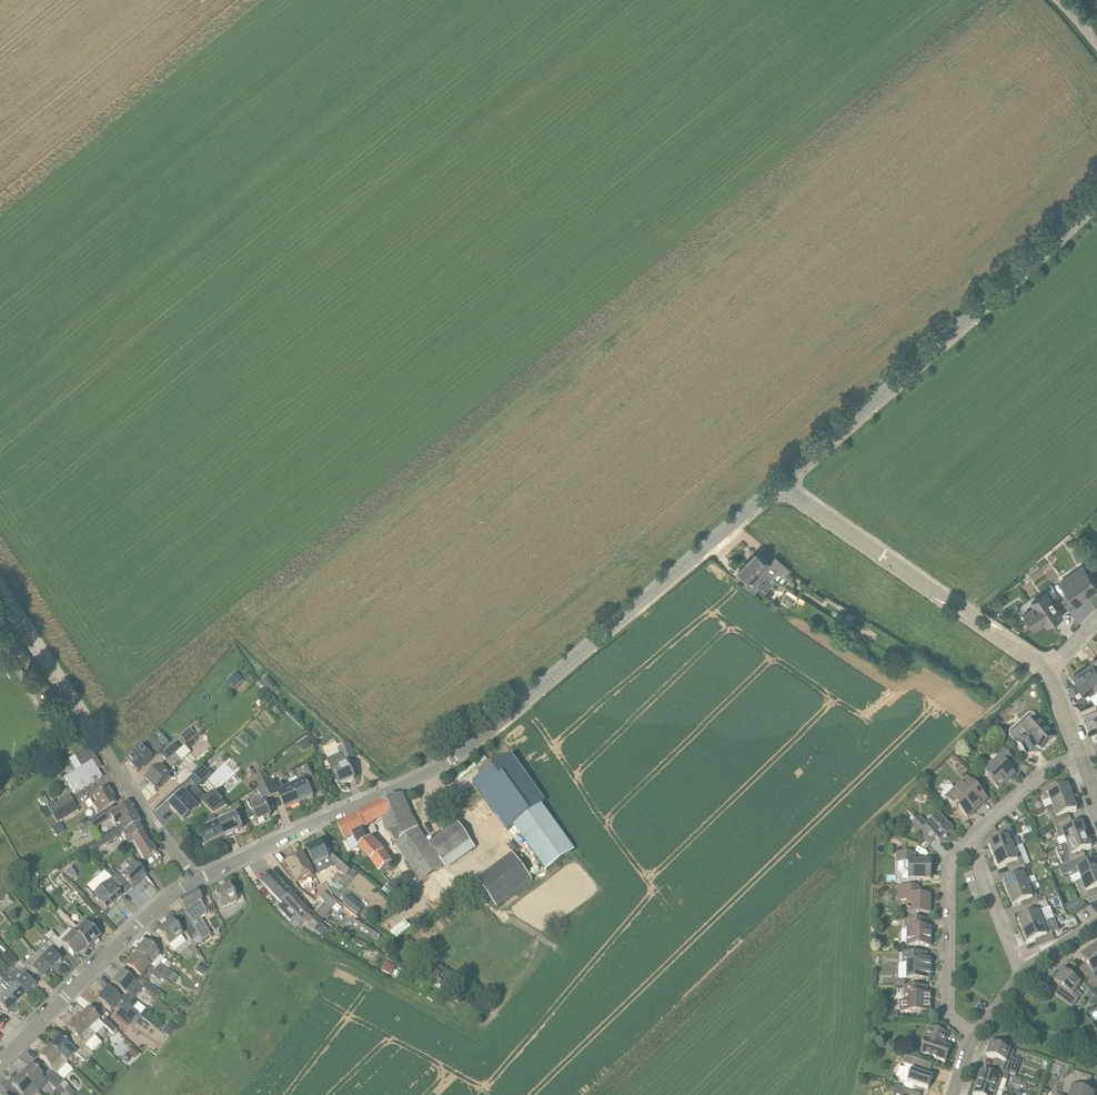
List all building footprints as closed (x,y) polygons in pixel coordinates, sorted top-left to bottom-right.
[(775,556),(770,563),(756,553),(747,562),(772,580),(772,579),(774,580),(784,586),(789,579),(786,576),(791,570),(775,556)] [(733,578),(755,595),(759,589),(765,593),(774,582),(772,580),(747,562),(738,572),(739,572),(733,578)] [(1067,591),(1077,607),(1084,602),(1082,600),(1096,590),(1096,588),(1092,580),(1093,580),(1091,577),(1090,578),(1083,567),(1060,582),(1067,591)] [(1063,617),(1046,593),(1046,592),(1030,603),(1034,608),(1024,615),(1034,630),(1045,622),(1048,627),(1063,617)] [(993,607),(990,604),(985,609),(990,614),(993,611),(993,607)] [(1096,691),(1096,667),(1096,668),(1092,663),(1082,670),(1096,691)] [(1082,670),(1072,677),(1088,700),(1092,698),(1096,704),(1096,691),(1082,670)] [(237,672),(228,680),(236,689),(245,680),(237,672)] [(267,676),(260,681),(266,688),(273,682),(267,676)] [(260,708),(266,703),(262,698),(256,704),(260,708)] [(996,716),(990,722),(995,728),(1002,722),(996,716)] [(1016,743),(1027,754),(1037,745),(1041,749),(1054,738),(1036,719),(1024,730),(1027,733),(1016,743)] [(186,742),(195,734),(190,728),(181,737),(186,742)] [(138,772),(164,748),(154,737),(143,747),(128,761),(138,772)] [(297,744),(303,751),(311,745),(305,738),(297,744)] [(168,762),(176,755),(181,749),(175,743),(162,755),(168,761),(168,762)] [(354,757),(348,743),(339,747),(345,761),(354,757)] [(101,767),(96,761),(88,747),(70,759),(77,771),(65,778),(75,793),(101,777),(97,770),(101,767)] [(1008,765),(1013,761),(1014,760),(1001,747),(995,753),(996,753),(990,758),(994,763),(984,772),(990,779),(989,779),(998,789),(1015,773),(1008,765)] [(955,754),(950,758),(954,763),(959,759),(955,754)] [(168,773),(181,761),(176,755),(168,762),(168,761),(146,781),(156,791),(164,784),(172,777),(168,773)] [(350,769),(347,761),(347,760),(332,767),(340,785),(355,779),(350,769)] [(194,761),(177,777),(183,785),(191,777),(193,775),(193,774),(199,767),(194,761)] [(313,797),(306,781),(314,777),(308,764),(293,771),(296,777),(289,780),(292,786),(291,786),(299,803),(313,797)] [(193,775),(191,777),(198,786),(212,773),(204,765),(193,775)] [(959,808),(968,817),(975,810),(974,809),(986,798),(967,778),(946,798),(957,810),(959,808)] [(299,803),(291,786),(279,791),(274,781),(266,784),(273,797),(279,794),(286,809),(299,803)] [(235,794),(225,782),(203,802),(214,814),(228,806),(225,803),(235,794)] [(1052,806),(1072,798),(1067,785),(1056,790),(1054,783),(1040,789),(1045,801),(1050,799),(1052,806)] [(264,801),(273,797),(266,784),(264,785),(257,788),(262,800),(250,806),(253,812),(257,822),(271,816),(266,806),(264,801)] [(188,794),(186,792),(170,806),(183,821),(203,802),(207,799),(196,787),(188,794)] [(92,806),(97,816),(100,814),(115,804),(112,799),(114,798),(108,788),(92,797),(96,804),(92,806)] [(367,809),(357,816),(338,825),(345,841),(352,837),(358,848),(379,872),(392,861),(385,851),(380,845),(383,842),(376,834),(368,840),(363,829),(365,828),(366,829),(375,823),(382,819),(385,827),(394,842),(418,826),(415,821),(412,814),(404,796),(403,794),(394,797),(374,806),(367,809)] [(52,814),(74,801),(70,795),(56,803),(54,801),(40,809),(45,818),(52,814)] [(1055,826),(1068,821),(1066,815),(1077,810),(1072,798),(1052,806),(1055,813),(1051,815),(1055,826)] [(74,801),(52,814),(57,823),(79,810),(74,801)] [(115,804),(100,814),(104,821),(110,817),(116,828),(121,825),(125,833),(138,825),(139,824),(128,804),(125,805),(118,809),(115,804)] [(541,804),(514,824),(547,870),(574,850),(541,804)] [(104,821),(100,814),(97,816),(88,822),(92,829),(92,830),(93,830),(99,826),(98,826),(105,822),(104,821)] [(225,837),(243,829),(237,814),(218,823),(225,837)] [(930,833),(940,843),(954,831),(939,815),(928,826),(919,817),(911,824),(924,838),(930,833)] [(1032,826),(1029,819),(1022,821),(1025,829),(1032,826)] [(1067,843),(1087,835),(1082,823),(1071,827),(1068,821),(1055,826),(1060,838),(1064,836),(1067,843)] [(51,827),(56,836),(65,831),(60,822),(51,827)] [(206,845),(225,837),(218,823),(200,831),(206,845)] [(430,843),(442,862),(471,841),(458,823),(430,843)] [(133,838),(142,833),(141,833),(142,833),(138,825),(125,833),(121,825),(116,828),(117,828),(91,845),(95,851),(108,843),(121,836),(127,845),(132,842),(133,838)] [(430,843),(428,841),(418,826),(394,842),(395,844),(420,881),(443,864),(442,862),(430,843)] [(994,856),(1013,849),(1011,842),(1015,840),(1011,828),(997,833),(1000,839),(989,844),(994,856)] [(132,842),(137,850),(143,860),(155,853),(150,845),(149,846),(142,833),(133,838),(132,842)] [(1069,863),(1083,858),(1080,852),(1091,847),(1087,835),(1067,843),(1069,849),(1065,851),(1069,863)] [(330,860),(326,852),(321,842),(307,849),(315,866),(330,860)] [(1012,870),(1025,865),(1020,853),(1016,855),(1013,849),(994,856),(998,869),(1010,864),(1012,870)] [(353,868),(336,854),(336,853),(331,861),(347,875),(352,880),(360,874),(353,868)] [(909,880),(931,880),(931,862),(916,862),(916,853),(898,853),(898,862),(905,862),(905,868),(909,873),(909,880)] [(473,881),(493,908),(530,882),(510,855),(473,881)] [(146,876),(135,863),(136,863),(130,856),(124,861),(130,868),(122,874),(118,878),(127,892),(146,876)] [(314,874),(309,865),(303,856),(288,865),(299,883),(314,874)] [(1096,874),(1096,862),(1096,860),(1085,864),(1083,858),(1069,863),(1074,875),(1079,874),(1081,880),(1096,874)] [(1008,893),(1028,886),(1025,879),(1030,877),(1025,865),(1012,870),(1014,877),(1003,881),(1008,893)] [(117,874),(113,869),(108,874),(112,878),(115,876),(116,876),(117,874)] [(127,892),(118,878),(116,876),(115,876),(112,878),(108,874),(104,870),(87,887),(106,910),(127,892)] [(292,894),(279,881),(271,874),(263,882),(271,892),(283,903),(292,894)] [(1084,901),(1096,895),(1095,889),(1096,888),(1096,874),(1081,880),(1084,887),(1079,888),(1084,900),(1084,901)] [(383,890),(390,897),(396,890),(388,884),(383,890)] [(237,903),(233,896),(229,886),(215,893),(222,909),(237,903)] [(316,891),(320,896),(325,892),(326,891),(322,886),(316,891)] [(907,913),(930,914),(931,894),(919,894),(919,886),(898,886),(898,895),(907,895),(907,913)] [(1026,908),(1040,903),(1035,890),(1030,892),(1028,886),(1008,893),(1013,906),(1024,902),(1026,908)] [(185,913),(178,918),(189,937),(196,932),(201,940),(210,935),(201,919),(205,916),(206,914),(206,911),(196,892),(178,902),(185,913)] [(324,920),(332,910),(338,903),(330,898),(325,892),(320,897),(325,902),(314,913),(324,920)] [(311,914),(295,897),(292,894),(283,903),(278,907),(291,921),(298,914),(304,920),(305,919),(311,914)] [(3,913),(16,903),(10,895),(0,903),(0,908),(3,913)] [(342,903),(358,915),(364,907),(349,895),(342,903)] [(1045,916),(1043,910),(1049,908),(1046,900),(1040,903),(1026,908),(1029,914),(1018,918),(1022,931),(1047,922),(1045,916)] [(213,903),(206,906),(209,912),(215,909),(213,903)] [(67,916),(66,916),(60,909),(56,913),(69,928),(73,932),(73,933),(85,946),(88,949),(99,938),(86,924),(81,929),(79,927),(78,928),(67,916)] [(311,914),(305,919),(315,930),(322,923),(312,913),(311,914)] [(357,919),(354,923),(377,938),(379,933),(357,919)] [(908,946),(930,946),(930,928),(927,927),(927,920),(905,919),(905,928),(908,928),(908,946)] [(1075,919),(1066,922),(1069,929),(1078,926),(1075,919)] [(97,922),(92,927),(99,934),(104,929),(97,922)] [(182,936),(178,930),(171,922),(158,932),(165,941),(169,946),(182,936)] [(1047,922),(1022,931),(1027,943),(1038,939),(1041,945),(1054,940),(1047,922)] [(73,932),(69,928),(58,940),(48,927),(43,932),(49,941),(59,950),(63,946),(74,957),(85,946),(73,933),(73,932)] [(55,954),(59,950),(49,941),(36,954),(51,970),(61,961),(55,954)] [(160,955),(153,950),(145,942),(135,954),(136,954),(162,975),(168,969),(160,963),(164,958),(160,955)] [(359,954),(368,959),(373,951),(364,946),(359,954)] [(1096,971),(1096,955),(1092,949),(1081,957),(1088,967),(1082,971),(1094,988),(1096,985),(1096,978),(1094,974),(1096,971)] [(11,966),(15,962),(16,961),(6,952),(2,957),(11,966)] [(51,970),(36,954),(35,953),(25,963),(22,959),(18,963),(32,977),(36,973),(42,980),(51,970)] [(908,962),(908,979),(930,980),(930,960),(925,959),(925,953),(904,953),(904,962),(908,962)] [(158,980),(162,975),(136,954),(126,966),(139,976),(134,982),(142,988),(159,1000),(163,994),(147,981),(152,975),(158,980)] [(11,969),(15,973),(9,978),(26,995),(35,986),(29,980),(32,977),(18,963),(11,969)] [(194,970),(201,975),(206,969),(199,964),(194,970)] [(442,979),(439,977),(442,971),(434,966),(426,979),(434,983),(438,986),(442,979)] [(1061,986),(1055,994),(1073,1007),(1082,994),(1076,990),(1081,983),(1063,970),(1054,982),(1061,986)] [(134,982),(130,979),(121,971),(111,983),(120,990),(124,994),(120,999),(132,1008),(133,1008),(138,1002),(133,998),(142,988),(134,982)] [(167,978),(173,983),(178,976),(172,972),(167,978)] [(6,975),(4,973),(0,977),(0,978),(11,989),(6,994),(17,1004),(26,995),(9,978),(6,975)] [(930,1012),(930,994),(926,994),(926,986),(906,986),(905,1002),(901,1002),(901,1012),(930,1012)] [(6,994),(0,987),(0,1008),(1,1007),(7,1014),(17,1004),(6,994)] [(120,999),(116,995),(107,988),(97,1000),(106,1007),(110,1011),(117,1004),(128,1014),(125,1017),(130,1023),(139,1013),(133,1008),(132,1008),(120,999)] [(182,999),(178,1005),(185,1010),(189,1005),(182,999)] [(99,1020),(96,1017),(88,1009),(78,1019),(89,1030),(99,1020)] [(101,1022),(105,1026),(112,1033),(117,1029),(106,1018),(101,1022)] [(85,1045),(95,1035),(89,1030),(78,1019),(68,1029),(73,1034),(69,1037),(88,1057),(93,1053),(85,1045)] [(162,1031),(169,1036),(176,1027),(169,1021),(162,1031)] [(921,1054),(945,1062),(950,1048),(944,1045),(948,1034),(929,1027),(923,1045),(922,1047),(923,1048),(921,1054)] [(69,1037),(65,1042),(60,1037),(50,1047),(66,1064),(76,1054),(84,1061),(88,1057),(69,1037)] [(1012,1058),(1015,1052),(991,1044),(987,1056),(995,1059),(992,1067),(1009,1073),(1016,1075),(1021,1061),(1012,1058)] [(66,1064),(50,1047),(40,1057),(52,1070),(49,1074),(64,1089),(68,1086),(56,1074),(66,1064)] [(134,1058),(139,1053),(133,1047),(128,1052),(134,1058)] [(932,1065),(915,1059),(906,1056),(904,1063),(906,1063),(901,1080),(929,1089),(933,1077),(928,1076),(932,1065)] [(45,1078),(44,1078),(32,1065),(21,1075),(38,1092),(48,1082),(56,1090),(60,1094),(64,1090),(64,1089),(49,1074),(45,1078)] [(1007,1080),(1009,1073),(992,1067),(990,1074),(981,1072),(977,1084),(997,1090),(1001,1078),(1007,1080)] [(1094,1094),(1085,1090),(1087,1084),(1089,1084),(1092,1077),(1078,1072),(1069,1094),(1094,1094)] [(38,1092),(21,1075),(11,1085),(14,1088),(10,1091),(14,1094),(34,1094),(38,1092)] [(997,1090),(977,1084),(973,1094),(995,1094),(997,1090)] [(896,1085),(893,1094),(921,1094),(922,1094),(896,1085)]
